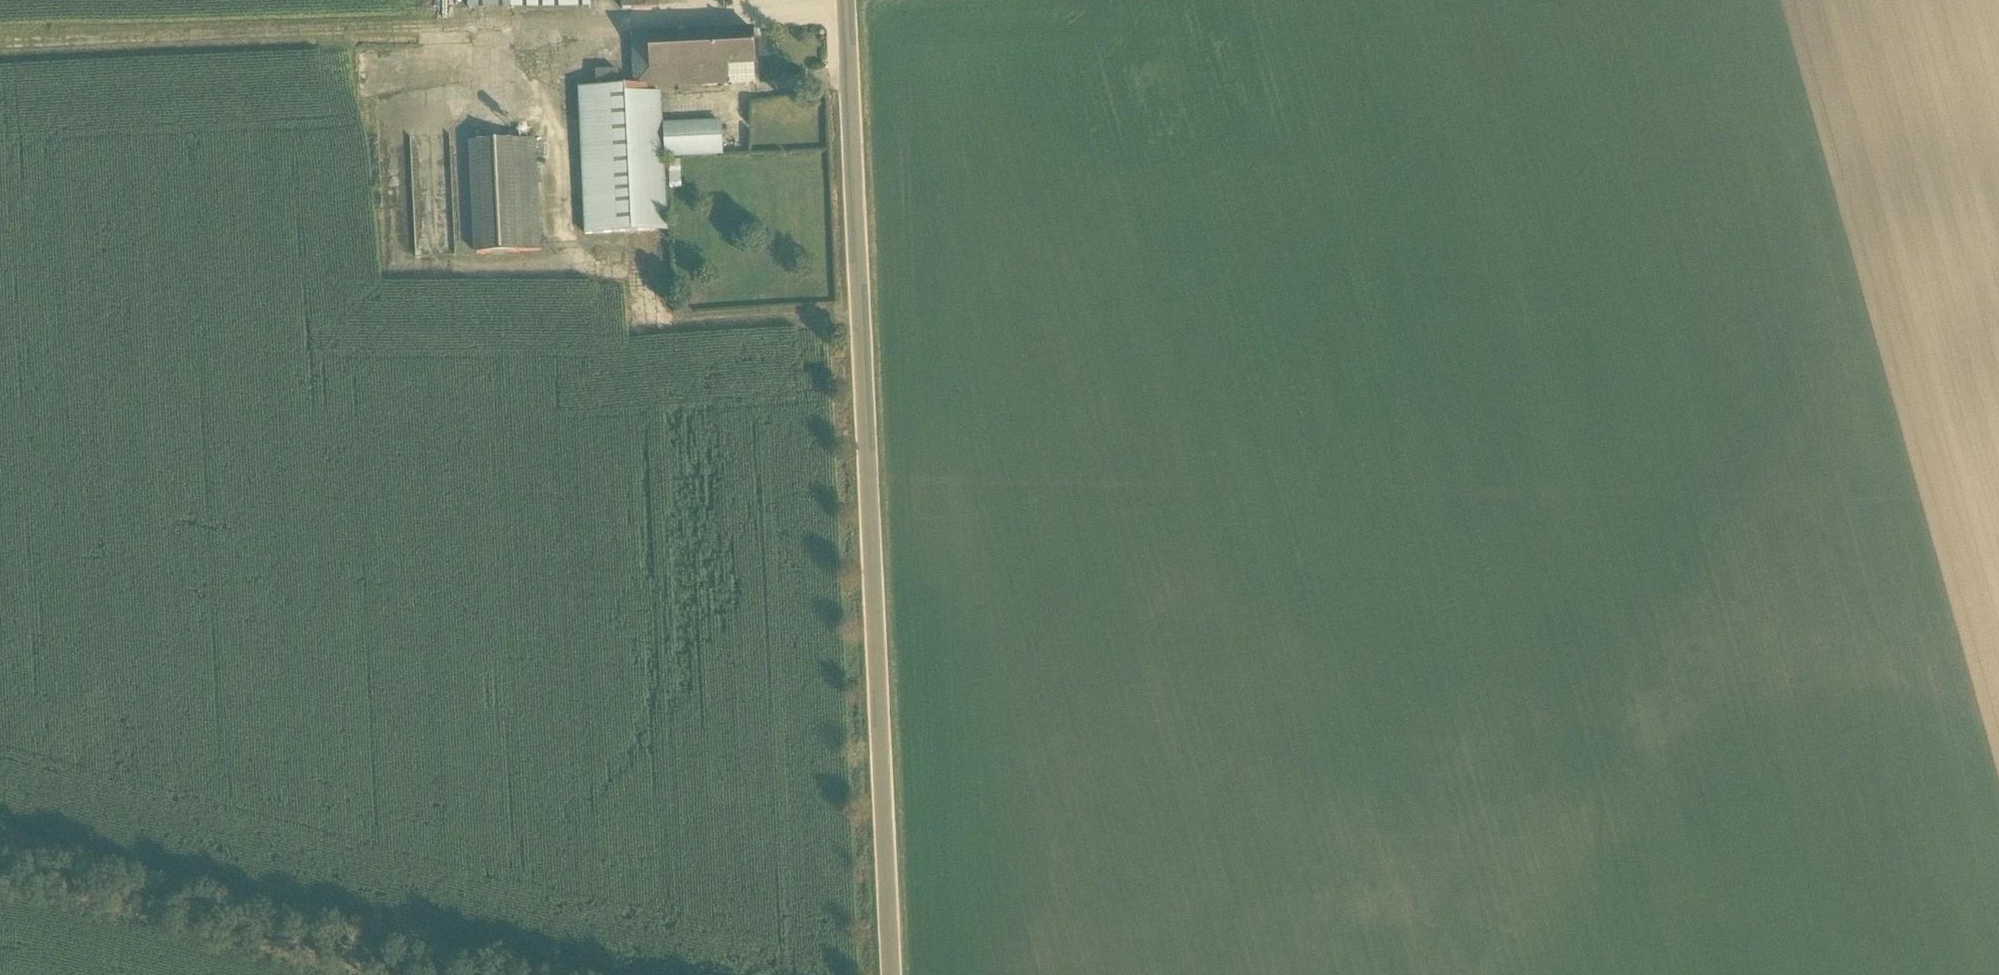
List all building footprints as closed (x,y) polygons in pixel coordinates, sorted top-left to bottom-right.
[(511,12),(593,10),(593,0),(472,0),(472,12),(511,12)] [(718,85),(718,83),(729,83),(728,66),(755,65),(754,30),(649,35),(632,36),(634,86),(620,87),(619,70),(597,71),(598,88),(579,89),(586,234),(669,229),(665,156),(722,154),(721,122),(664,124),(662,92),(647,93),(646,87),(711,84),(711,85),(718,85)] [(535,137),(469,141),(474,254),(540,251),(535,137)]
